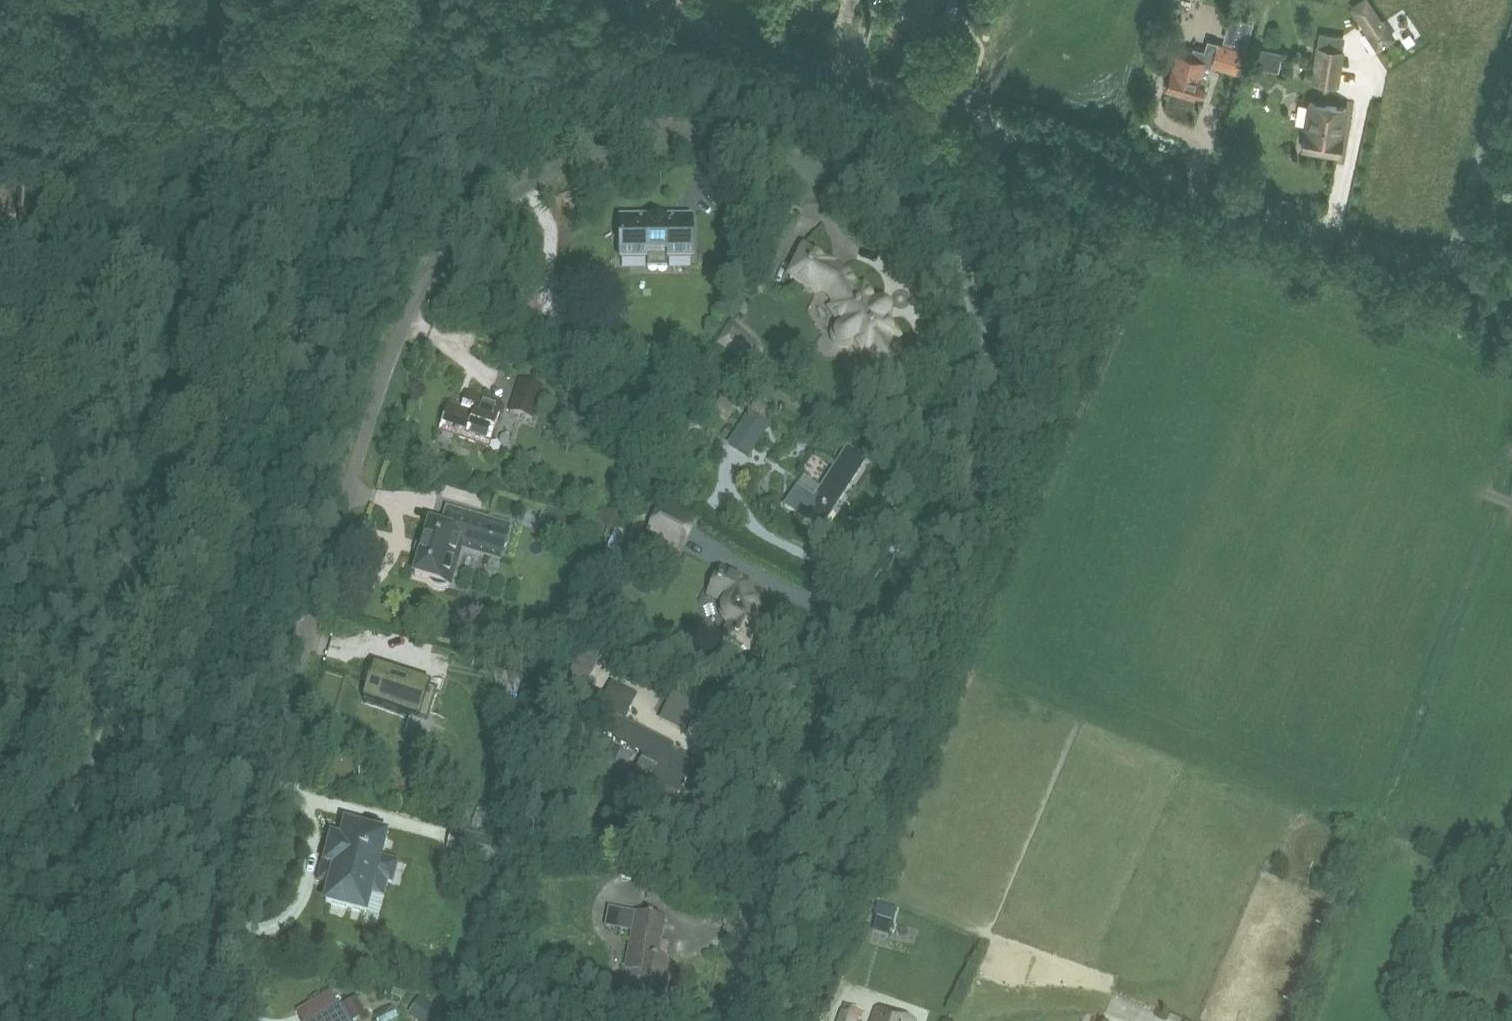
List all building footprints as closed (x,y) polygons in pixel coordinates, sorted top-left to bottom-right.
[(972,0),(960,0),(958,6),(970,9),(972,0)] [(1364,30),(1363,30),(1376,51),(1396,37),(1383,17),(1382,18),(1369,0),(1358,0),(1349,7),(1364,30)] [(1229,15),(1225,28),(1248,34),(1252,22),(1229,15)] [(1314,45),(1309,83),(1338,87),(1344,49),(1342,49),(1344,36),(1318,32),(1317,45),(1314,45)] [(1195,96),(1198,86),(1200,79),(1206,81),(1210,65),(1237,73),(1246,43),(1219,35),(1217,42),(1207,39),(1201,60),(1177,52),(1173,68),(1174,68),(1168,87),(1195,96)] [(1281,51),(1258,47),(1254,66),(1277,71),(1281,51)] [(1198,86),(1195,96),(1202,98),(1205,88),(1198,86)] [(1347,109),(1309,102),(1301,149),(1338,156),(1347,109)] [(819,187),(826,201),(836,196),(829,182),(819,187)] [(646,219),(619,219),(620,259),(647,259),(647,252),(667,252),(667,259),(692,259),(691,218),(666,219),(666,221),(646,221),(646,219)] [(847,322),(839,327),(838,328),(837,329),(836,331),(835,332),(835,334),(834,336),(835,338),(835,339),(836,341),(837,342),(838,344),(840,345),(841,345),(843,346),(845,346),(847,346),(848,345),(851,344),(861,360),(867,357),(874,367),(875,380),(877,380),(877,381),(877,384),(878,386),(880,388),(881,389),(883,390),(885,391),(888,392),(890,392),(892,392),(894,391),(896,390),(898,389),(900,388),(901,386),(902,384),(903,381),(903,379),(903,378),(905,378),(904,358),(892,342),(898,338),(885,319),(886,319),(887,318),(888,317),(888,315),(889,314),(889,313),(889,311),(888,310),(888,309),(887,307),(886,306),(885,306),(884,305),(882,305),(881,305),(879,305),(878,305),(876,306),(864,287),(858,291),(847,274),(831,266),(831,264),(804,251),(790,278),(818,292),(819,290),(829,295),(847,322)] [(555,323),(542,319),(538,333),(551,337),(555,323)] [(753,365),(762,351),(732,321),(718,344),(753,365)] [(532,419),(542,387),(518,379),(508,412),(532,419)] [(449,404),(440,433),(487,448),(501,406),(467,395),(463,409),(449,404)] [(726,422),(734,409),(735,409),(738,406),(735,404),(722,396),(720,395),(718,399),(720,400),(712,413),(726,422)] [(749,458),(766,426),(744,414),(727,445),(749,458)] [(866,461),(846,448),(813,499),(796,488),(784,507),(820,530),(866,461)] [(449,525),(436,521),(429,539),(428,539),(423,553),(424,553),(418,572),(427,575),(429,580),(433,584),(439,586),(444,586),(449,583),(453,585),(468,543),(506,556),(507,551),(511,548),(512,544),(511,540),(515,530),(483,518),(481,522),(453,511),(449,525)] [(678,549),(687,535),(654,515),(645,530),(678,549)] [(747,584),(721,571),(709,594),(724,602),(722,608),(723,614),(726,619),(730,623),(723,638),(746,650),(760,623),(747,584)] [(435,669),(371,650),(361,684),(426,703),(435,669)] [(670,744),(623,720),(636,693),(611,680),(596,711),(611,719),(603,735),(644,755),(642,760),(658,768),(651,781),(661,785),(656,795),(674,804),(694,764),(667,750),(670,744)] [(379,859),(385,835),(346,825),(344,829),(342,829),(342,831),(344,831),(341,841),(334,839),(333,842),(330,841),(325,860),(328,861),(327,864),(323,863),(319,880),(332,883),(328,900),(326,899),(325,902),(365,912),(371,891),(382,894),(386,880),(391,881),(396,863),(379,859)] [(633,996),(662,1001),(668,961),(657,959),(664,918),(608,908),(605,926),(631,931),(624,970),(627,970),(623,992),(633,994),(633,996)] [(875,931),(890,936),(895,922),(880,916),(875,931)] [(315,1008),(348,989),(340,975),(307,994),(315,1008)] [(342,1006),(351,1020),(355,1020),(365,1015),(355,999),(342,1006)] [(342,1006),(340,1002),(339,1002),(309,1020),(351,1020),(342,1006)] [(429,1006),(419,1020),(420,1020),(453,1020),(429,1006)] [(836,1020),(856,1020),(857,1018),(860,1019),(863,1011),(851,1006),(848,1013),(840,1010),(836,1020)] [(874,1009),(870,1020),(915,1020),(874,1009)]
